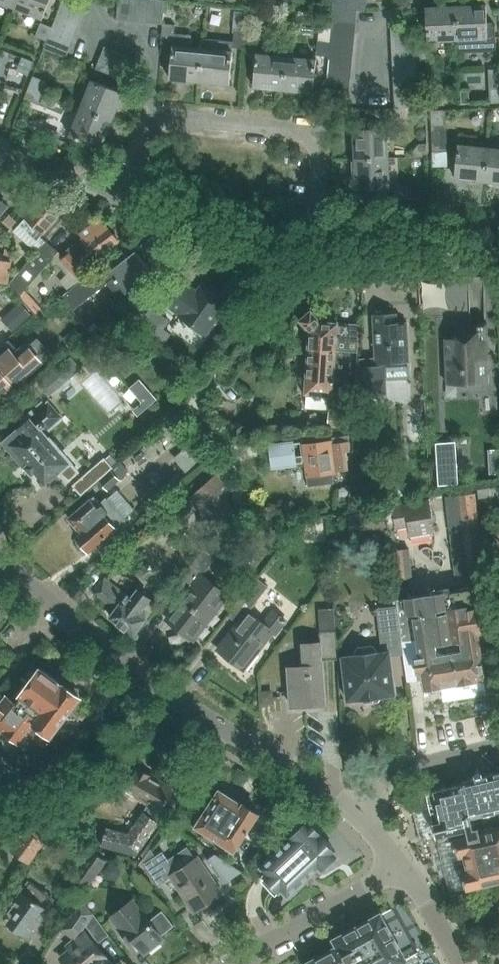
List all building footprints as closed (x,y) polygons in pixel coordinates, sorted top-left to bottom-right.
[(14,9),(18,0),(0,0),(0,4),(14,9)] [(14,9),(42,21),(50,0),(18,0),(14,9)] [(44,49),(66,58),(87,4),(78,0),(63,0),(52,27),(46,42),(44,49)] [(128,21),(131,0),(118,0),(116,20),(128,21)] [(140,22),(143,0),(131,0),(128,21),(140,22)] [(295,0),(282,0),(281,7),(294,8),(295,0)] [(332,19),(356,22),(357,9),(361,10),(362,0),(333,0),(332,19)] [(486,5),(456,7),(458,52),(492,50),(491,26),(487,27),(486,5)] [(458,42),(456,7),(426,8),(427,43),(458,42)] [(332,19),(330,31),(355,33),(356,22),(332,19)] [(41,23),(35,38),(46,42),(52,27),(41,23)] [(169,79),(199,82),(203,48),(191,47),(191,36),(175,34),(176,25),(163,24),(162,38),(173,39),(173,45),(169,79)] [(393,26),(391,26),(395,106),(395,109),(409,108),(419,108),(417,62),(417,61),(416,46),(415,25),(393,26)] [(330,31),(329,42),(354,45),(355,33),(330,31)] [(232,49),(245,50),(247,34),(234,33),(232,49)] [(247,34),(245,50),(257,51),(259,35),(247,34)] [(317,55),(329,56),(329,54),(353,56),(354,45),(329,42),(318,41),(317,55)] [(427,46),(416,46),(417,61),(417,62),(428,62),(427,46)] [(104,47),(96,69),(128,82),(137,60),(104,47)] [(203,48),(199,82),(229,85),(233,51),(203,48)] [(253,87),(283,90),(287,56),(257,53),(253,87)] [(329,54),(329,56),(328,65),(352,68),(353,56),(329,54)] [(287,56),(283,90),(313,93),(317,59),(287,56)] [(22,57),(16,71),(28,76),(34,62),(22,57)] [(328,65),(327,77),(351,79),(352,68),(328,65)] [(33,76),(28,88),(42,94),(47,82),(33,76)] [(351,79),(327,77),(326,90),(350,92),(351,79)] [(92,80),(81,108),(112,121),(123,93),(92,80)] [(488,87),(489,104),(498,103),(498,87),(488,87)] [(24,99),(37,105),(42,94),(28,88),(24,99)] [(469,104),(468,91),(461,92),(462,105),(469,104)] [(112,121),(81,108),(70,136),(101,149),(112,121)] [(409,108),(395,109),(395,120),(410,119),(409,108)] [(380,120),(379,109),(366,109),(366,120),(380,120)] [(430,111),(433,159),(447,158),(445,110),(430,111)] [(354,129),(355,159),(388,158),(387,128),(354,129)] [(455,178),(485,181),(489,147),(476,146),(477,135),(464,135),(463,144),(459,144),(455,178)] [(414,157),(427,157),(427,143),(420,144),(414,149),(414,157)] [(498,183),(498,148),(489,147),(485,181),(498,183)] [(388,158),(355,159),(356,189),(390,188),(388,158)] [(394,188),(394,200),(405,200),(404,188),(394,188)] [(33,226),(42,235),(65,210),(47,194),(19,226),(27,233),(33,226)] [(16,222),(10,216),(6,221),(12,226),(16,222)] [(119,242),(100,218),(80,234),(83,238),(78,242),(79,244),(64,256),(60,260),(80,281),(92,272),(85,265),(94,257),(96,259),(119,242)] [(58,251),(46,241),(8,284),(19,296),(24,291),(58,251)] [(8,284),(14,249),(6,248),(4,260),(0,260),(0,283),(7,284),(8,284)] [(92,272),(80,281),(62,296),(73,310),(106,284),(109,288),(116,283),(125,294),(152,273),(135,251),(119,263),(113,255),(92,272)] [(180,316),(205,334),(228,302),(203,284),(197,293),(180,280),(164,302),(181,315),(180,316)] [(36,315),(41,310),(24,291),(19,296),(35,314),(36,315)] [(170,320),(148,305),(145,310),(137,300),(128,306),(140,317),(134,326),(164,345),(172,333),(164,328),(170,320)] [(20,304),(3,319),(13,331),(30,315),(20,304)] [(308,330),(307,348),(349,351),(358,352),(360,325),(338,324),(338,322),(321,321),(311,310),(299,320),(308,330)] [(374,315),(376,365),(408,361),(406,323),(396,323),(396,314),(374,315)] [(84,327),(91,336),(98,330),(91,321),(84,327)] [(456,338),(443,339),(445,385),(489,383),(487,323),(455,324),(456,338)] [(75,328),(62,340),(71,350),(84,339),(75,328)] [(268,345),(274,335),(263,328),(257,338),(268,345)] [(9,340),(0,348),(0,400),(0,401),(35,371),(52,356),(36,338),(25,347),(22,344),(16,349),(9,340)] [(349,351),(307,348),(304,395),(334,397),(334,405),(345,406),(349,351)] [(48,398),(69,379),(69,380),(81,368),(70,356),(70,357),(66,353),(57,361),(59,363),(57,366),(58,367),(37,385),(48,398)] [(385,393),(384,366),(361,367),(362,394),(385,393)] [(46,433),(63,419),(48,402),(42,402),(20,422),(22,425),(2,442),(6,446),(32,476),(36,473),(46,485),(73,461),(50,436),(49,436),(46,433)] [(353,412),(329,411),(328,427),(353,428),(353,412)] [(268,443),(271,469),(297,466),(294,440),(268,443)] [(348,447),(347,441),(331,443),(301,446),(302,447),(307,487),(334,483),(333,473),(347,471),(345,447),(348,447)] [(456,445),(436,446),(438,486),(458,485),(456,445)] [(93,469),(72,487),(80,496),(110,470),(103,461),(93,469)] [(489,462),(489,474),(498,473),(498,461),(489,462)] [(111,470),(101,479),(98,481),(107,491),(120,480),(111,470)] [(232,518),(232,515),(230,491),(229,487),(228,483),(226,480),(224,477),(221,475),(216,471),(188,497),(201,510),(202,520),(232,518)] [(100,502),(94,496),(69,519),(82,534),(77,538),(89,551),(125,520),(136,510),(117,488),(106,497),(100,502)] [(387,491),(375,493),(377,505),(389,503),(387,491)] [(486,572),(476,493),(455,496),(455,497),(446,498),(455,575),(465,574),(486,572)] [(435,533),(428,500),(386,507),(389,531),(408,528),(410,538),(435,533)] [(251,525),(261,514),(252,505),(241,517),(251,525)] [(351,536),(387,530),(383,508),(348,514),(351,536)] [(492,574),(498,573),(498,542),(491,533),(490,520),(481,521),(486,563),(491,563),(492,574)] [(184,597),(168,617),(195,638),(229,594),(202,575),(208,567),(205,564),(197,558),(196,558),(173,588),(184,597)] [(130,598),(105,577),(93,592),(116,610),(110,617),(134,635),(148,617),(147,609),(145,608),(152,599),(138,588),(130,598)] [(227,616),(236,623),(246,609),(265,585),(256,578),(227,616)] [(463,589),(445,592),(448,613),(445,613),(456,684),(461,683),(465,687),(470,686),(472,682),(485,680),(484,674),(493,673),(490,653),(486,632),(482,632),(475,587),(463,589)] [(422,672),(424,683),(425,689),(428,689),(432,692),(436,691),(439,687),(441,686),(456,684),(445,613),(448,613),(445,592),(417,596),(405,596),(405,598),(396,599),(397,606),(402,642),(410,641),(417,640),(420,657),(414,658),(416,673),(422,672)] [(372,645),(358,647),(354,651),(355,656),(342,657),(348,701),(360,699),(365,704),(379,702),(383,697),(395,695),(390,652),(403,651),(402,642),(397,606),(376,609),(382,652),(377,653),(377,649),(372,645)] [(326,704),(322,658),(323,658),(338,657),(336,631),(334,608),(319,609),(320,633),(321,641),(300,642),(302,666),(288,666),(291,706),(326,704)] [(262,621),(246,609),(236,623),(217,648),(245,669),(273,632),(275,634),(286,619),(284,617),(272,609),(262,621)] [(73,708),(81,697),(81,689),(72,682),(64,684),(40,668),(20,696),(22,697),(17,703),(9,697),(0,709),(0,724),(6,728),(5,729),(21,741),(29,731),(47,743),(52,736),(61,725),(73,733),(85,716),(73,708)] [(268,691),(260,692),(260,704),(272,703),(272,695),(268,691)] [(153,776),(138,767),(123,791),(147,805),(143,812),(143,811),(128,833),(106,827),(101,847),(136,856),(169,811),(163,809),(175,789),(171,787),(170,790),(151,779),(153,776)] [(467,831),(474,829),(493,825),(490,814),(492,814),(495,825),(498,824),(498,773),(462,782),(462,784),(426,793),(436,838),(467,831)] [(194,827),(234,853),(259,814),(219,789),(194,827)] [(47,835),(28,820),(17,836),(21,840),(11,854),(27,866),(47,835)] [(323,838),(322,838),(320,836),(321,835),(309,821),(307,823),(306,822),(290,837),(292,839),(277,854),(276,853),(260,867),(267,874),(264,876),(279,892),(282,890),(288,896),(303,882),(300,879),(316,865),(321,870),(323,868),(325,868),(326,867),(328,867),(330,865),(331,864),(332,862),(334,861),(334,859),(335,858),(335,857),(337,855),(335,852),(333,850),(333,848),(332,846),(331,845),(330,843),(328,841),(327,841),(326,840),(325,839),(324,838),(323,838)] [(160,828),(143,853),(146,855),(164,830),(160,828)] [(467,831),(468,836),(454,840),(457,856),(466,854),(468,862),(498,855),(498,829),(476,835),(474,829),(467,831)] [(41,848),(48,853),(55,842),(49,838),(41,848)] [(90,851),(77,870),(72,876),(88,887),(107,862),(90,851)] [(194,912),(197,911),(222,894),(197,857),(177,871),(163,852),(144,864),(158,883),(170,876),(194,912)] [(225,885),(244,872),(217,855),(208,861),(225,885)] [(468,862),(470,871),(461,872),(465,889),(498,881),(498,855),(468,862)] [(129,860),(128,864),(131,869),(135,870),(137,862),(129,860)] [(54,900),(28,881),(13,902),(16,904),(6,917),(8,918),(5,922),(28,938),(48,910),(47,910),(54,900)] [(132,898),(109,917),(123,937),(127,933),(145,955),(165,939),(161,935),(174,926),(162,911),(150,920),(132,898)] [(62,929),(75,939),(66,947),(70,951),(62,958),(67,963),(104,963),(107,962),(109,963),(111,963),(95,944),(82,930),(85,925),(93,914),(78,904),(62,929)] [(405,960),(380,914),(334,940),(338,946),(307,963),(398,963),(405,960)]
